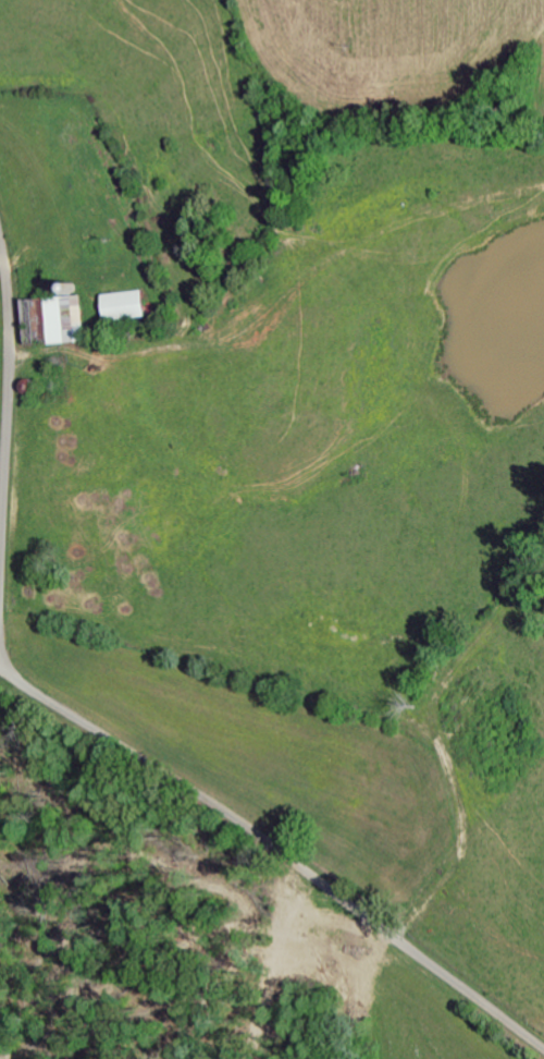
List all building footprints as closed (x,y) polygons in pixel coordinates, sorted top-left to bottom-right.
[(109,293),(111,320),(153,316),(151,290),(109,293)] [(48,337),(56,336),(57,343),(90,340),(86,294),(44,298),(48,337)]
